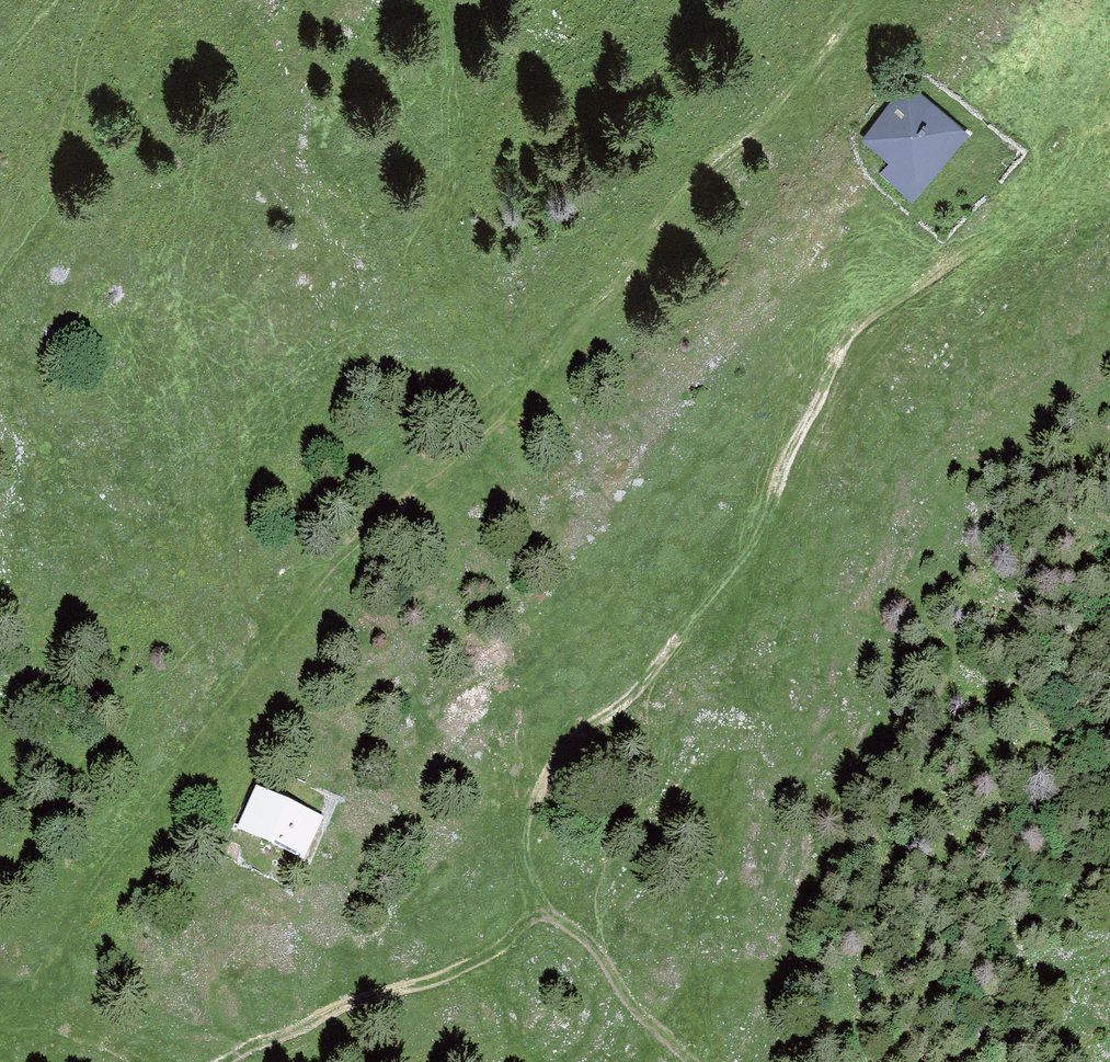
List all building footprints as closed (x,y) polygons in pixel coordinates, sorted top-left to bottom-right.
[(910,91),(871,138),(899,161),(888,174),(914,195),(964,135),(910,91)] [(268,792),(252,827),(311,852),(327,817),(268,792)]
